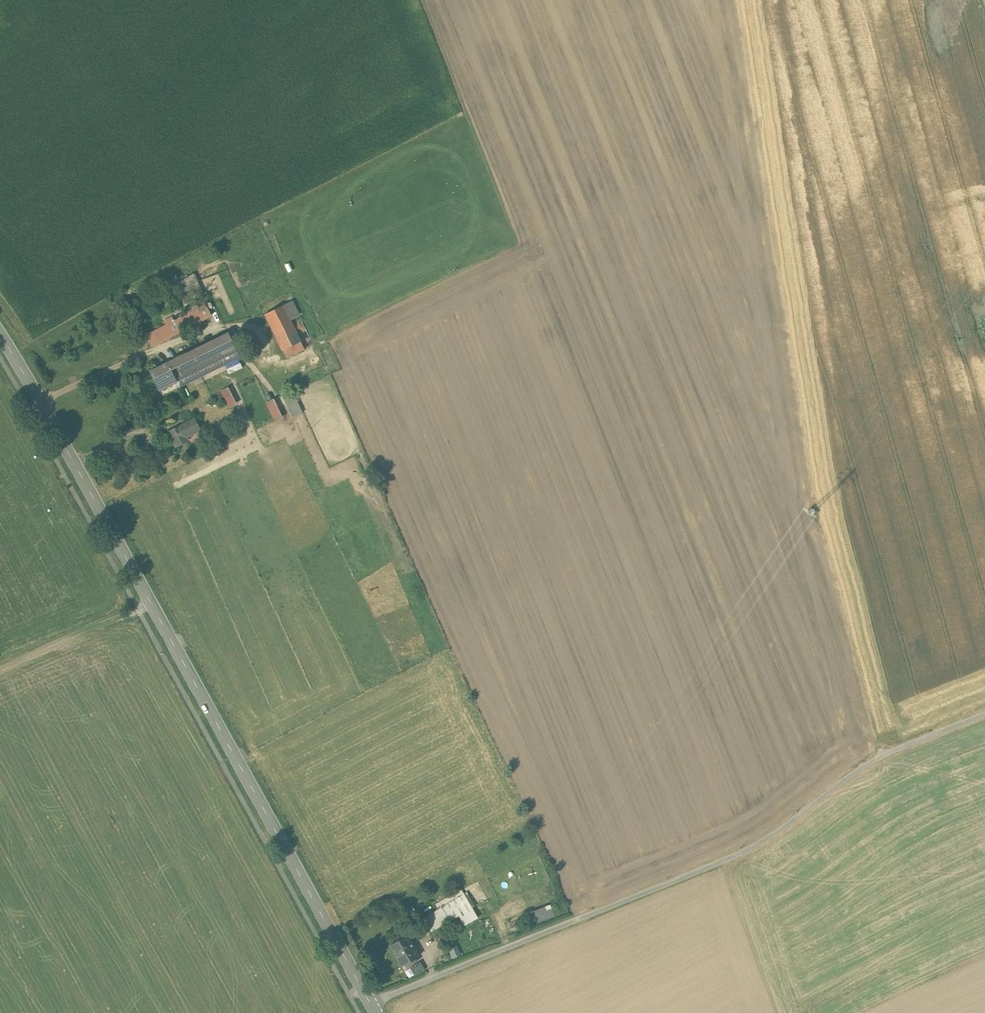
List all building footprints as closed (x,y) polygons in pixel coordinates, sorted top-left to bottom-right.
[(189,295),(203,289),(197,273),(182,279),(189,295)] [(207,307),(200,310),(203,317),(210,313),(207,307)] [(199,308),(134,341),(139,351),(204,319),(203,317),(200,310),(199,308)] [(286,308),(267,316),(279,341),(297,332),(286,308)] [(229,332),(149,370),(160,391),(177,383),(180,388),(242,358),(229,332)] [(297,332),(279,341),(286,358),(304,349),(297,332)] [(222,390),(229,410),(240,406),(232,386),(222,390)] [(287,397),(296,417),(306,413),(297,393),(287,397)] [(278,397),(268,402),(276,421),(286,417),(278,397)] [(194,419),(169,431),(176,446),(187,440),(186,437),(200,430),(194,419)] [(428,914),(436,928),(462,914),(468,924),(482,917),(465,887),(438,902),(442,907),(428,914)] [(554,903),(534,910),(539,922),(559,915),(554,903)] [(418,956),(407,936),(399,940),(390,945),(399,961),(401,966),(404,964),(406,967),(416,961),(417,961),(415,958),(418,956)] [(450,948),(455,957),(464,953),(459,944),(450,948)] [(413,965),(417,974),(427,969),(423,960),(413,965)]
